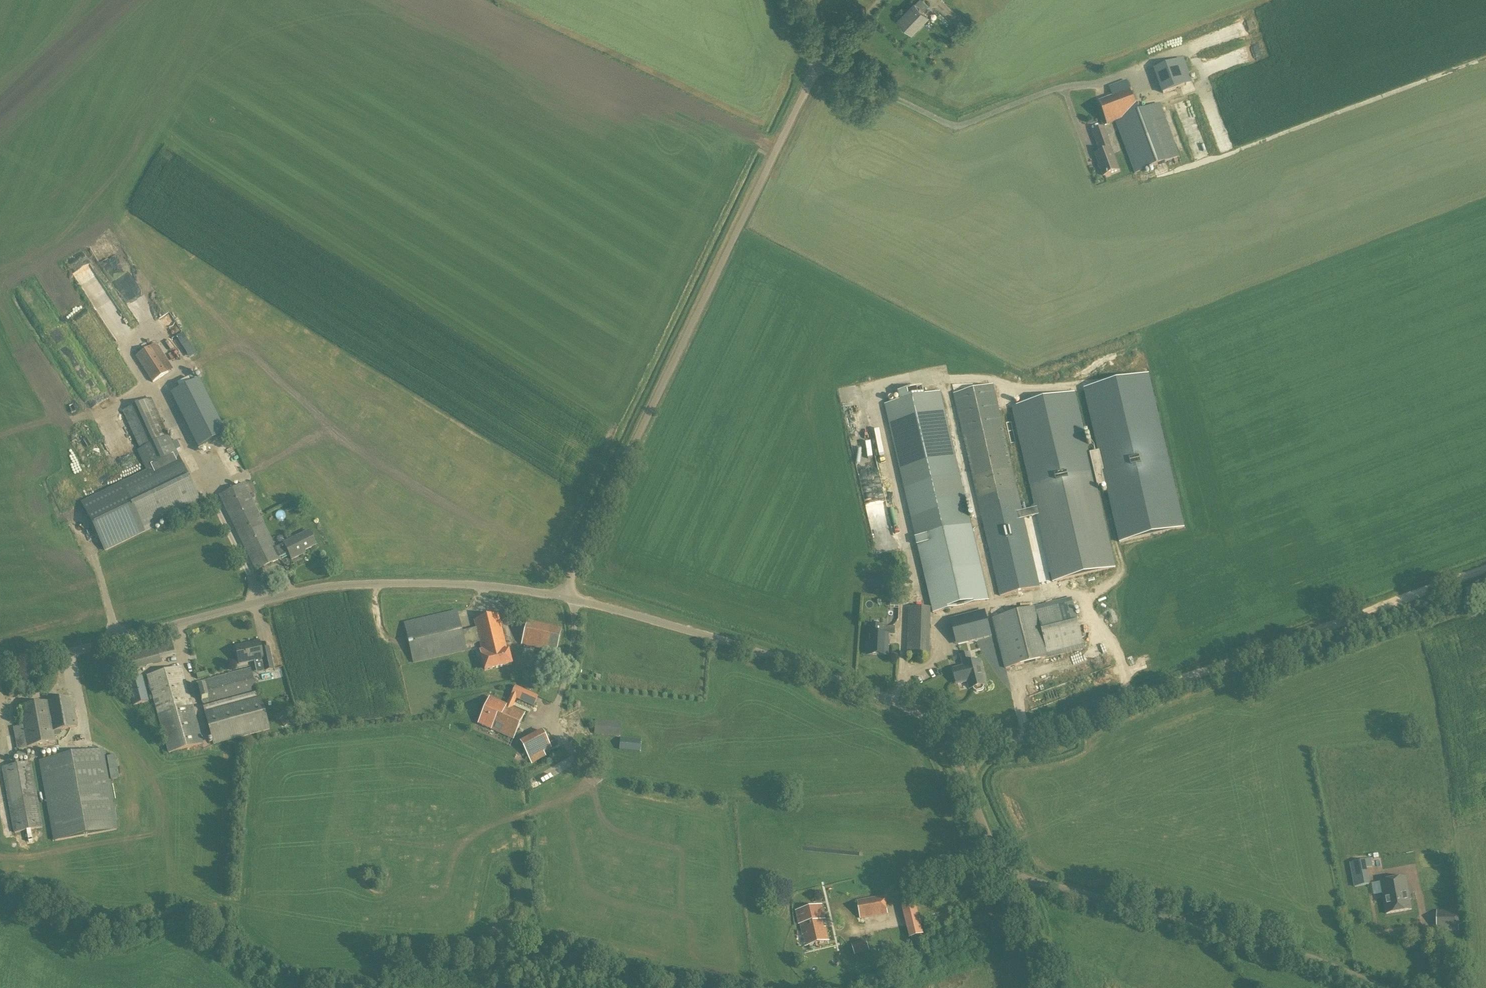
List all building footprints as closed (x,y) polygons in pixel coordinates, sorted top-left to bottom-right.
[(924,0),(918,0),(915,4),(914,3),(898,20),(912,34),(928,17),(923,11),(929,5),(924,0)] [(1187,86),(1178,61),(1155,69),(1164,94),(1187,86)] [(1138,112),(1127,80),(1109,87),(1113,96),(1099,101),(1107,125),(1116,122),(1135,173),(1167,162),(1180,157),(1161,103),(1149,108),(1138,112)] [(1093,132),(1101,153),(1096,155),(1104,176),(1118,171),(1103,128),(1093,132)] [(182,332),(176,335),(188,355),(194,351),(182,332)] [(135,357),(152,382),(173,368),(157,343),(135,357)] [(180,384),(191,379),(189,374),(178,379),(180,384)] [(1089,454),(1097,487),(1106,484),(1119,538),(1184,523),(1148,375),(1084,390),(1099,452),(1089,454)] [(171,393),(176,404),(185,421),(198,447),(211,440),(225,434),(198,380),(194,381),(171,393)] [(1037,515),(1035,507),(1023,510),(1003,426),(994,384),(953,394),(963,436),(1000,597),(1041,587),(1025,518),(1037,515)] [(940,392),(925,395),(923,386),(899,392),(901,401),(885,404),(933,613),(989,600),(940,392)] [(1074,392),(1011,407),(1030,486),(1035,507),(1037,515),(1053,583),(1116,568),(1097,487),(1089,454),(1074,392)] [(81,501),(105,551),(202,504),(151,398),(123,411),(149,469),(81,501)] [(246,482),(250,494),(256,492),(252,480),(246,482)] [(276,548),(244,483),(218,496),(255,572),(282,559),(281,557),(289,554),(292,560),(304,554),(303,552),(316,546),(309,531),(283,543),(284,544),(276,548)] [(1069,599),(994,618),(1007,668),(1082,648),(1076,624),(1069,599)] [(928,624),(929,608),(909,607),(908,624),(928,624)] [(404,622),(407,637),(408,642),(413,663),(467,651),(466,646),(479,642),(476,628),(462,631),(458,612),(457,610),(404,622)] [(993,639),(986,614),(953,623),(957,638),(969,634),(972,644),(993,639)] [(512,664),(509,650),(507,650),(499,615),(474,620),(476,628),(479,642),(481,650),(480,650),(481,655),(481,656),(485,671),(512,664)] [(556,653),(562,628),(527,620),(521,645),(556,653)] [(928,649),(928,624),(908,624),(907,648),(928,649)] [(888,656),(888,635),(883,635),(883,626),(870,626),(870,644),(867,644),(867,655),(888,656)] [(261,649),(260,641),(235,646),(239,665),(262,660),(265,672),(274,670),(270,647),(261,649)] [(123,672),(161,662),(156,645),(118,655),(123,672)] [(907,648),(907,656),(927,657),(928,649),(907,648)] [(972,663),(970,654),(962,656),(964,667),(955,669),(959,684),(969,681),(971,688),(974,687),(975,690),(978,692),(983,691),(985,688),(984,685),(987,684),(981,661),(972,663)] [(169,753),(204,744),(182,666),(147,676),(169,753)] [(258,695),(257,692),(251,667),(197,682),(208,726),(214,745),(270,729),(260,694),(258,695)] [(133,705),(149,701),(142,676),(126,680),(133,705)] [(533,706),(538,696),(515,686),(511,696),(510,696),(507,705),(490,697),(478,724),(491,729),(513,739),(525,713),(512,707),(516,699),(533,706)] [(10,696),(18,695),(18,688),(9,689),(10,696)] [(56,742),(55,736),(61,735),(60,731),(78,727),(72,697),(20,707),(23,726),(13,727),(17,749),(56,742)] [(287,718),(286,716),(279,720),(284,727),(291,723),(293,721),(290,716),(287,718)] [(620,736),(621,722),(595,720),(594,734),(620,736)] [(579,745),(591,739),(584,726),(572,732),(579,745)] [(529,759),(551,748),(542,730),(520,741),(529,759)] [(640,752),(641,740),(620,738),(620,750),(640,752)] [(54,841),(117,830),(103,748),(39,760),(54,841)] [(111,781),(120,779),(116,756),(107,758),(111,781)] [(14,833),(43,828),(31,762),(2,767),(14,833)] [(1354,887),(1370,884),(1367,868),(1373,867),(1372,859),(1349,863),(1354,887)] [(1388,915),(1412,911),(1411,903),(1412,901),(1411,895),(1409,894),(1406,879),(1382,883),(1388,915)] [(885,895),(858,900),(861,919),(888,914),(885,895)] [(916,902),(902,905),(906,923),(909,938),(924,935),(916,902)] [(828,941),(824,920),(825,919),(822,905),(795,911),(798,924),(800,924),(805,946),(828,941)] [(1436,931),(1459,931),(1459,910),(1436,910),(1436,931)] [(855,954),(870,950),(867,939),(852,943),(855,954)]
